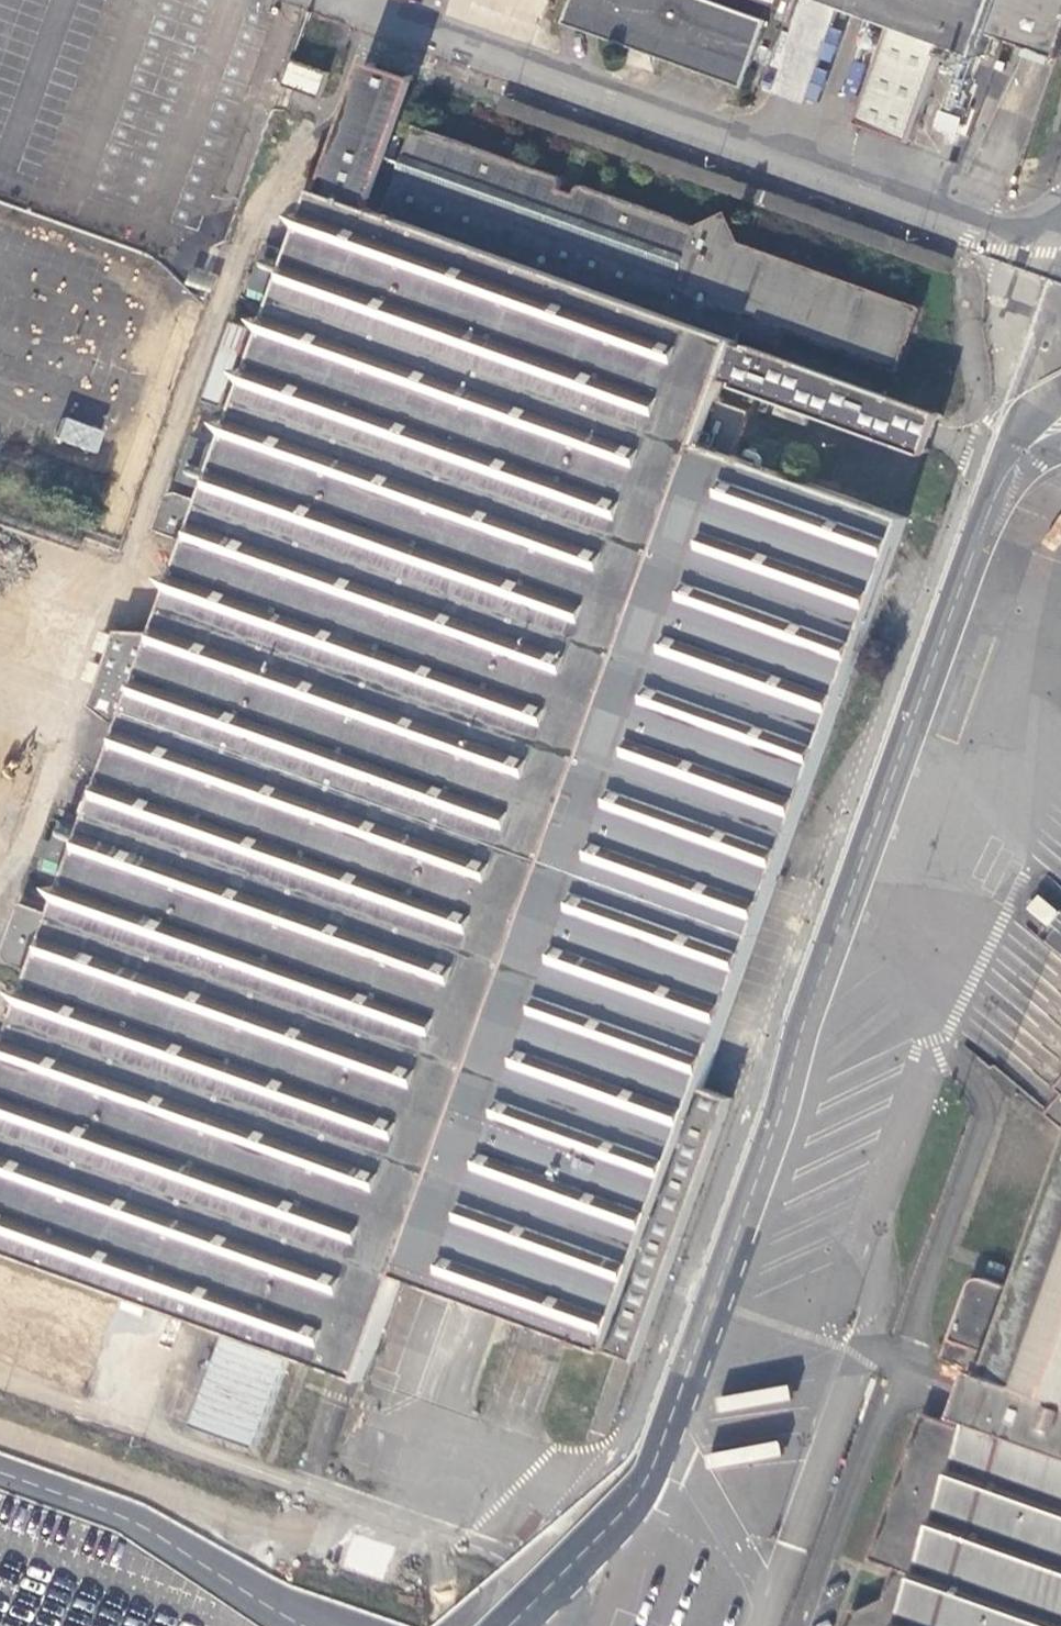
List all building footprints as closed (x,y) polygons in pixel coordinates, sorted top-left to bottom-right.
[(562,24),(743,89),(766,21),(708,0),(571,0),(562,24)] [(893,26),(945,45),(982,59),(991,36),(1059,59),(1060,53),(1060,0),(821,0),(893,26)] [(945,45),(893,26),(855,125),(909,145),(945,45)] [(329,73),(294,60),(284,85),(320,98),(329,73)] [(745,324),(785,339),(789,326),(900,366),(921,307),(737,243),(721,212),(691,226),(579,186),(573,187),(570,194),(557,189),(559,183),(557,177),(415,126),(383,217),(300,187),(96,762),(0,1030),(0,1262),(364,1392),(401,1288),(600,1360),(906,519),(734,457),(750,413),(718,401),(745,324)] [(57,438),(95,454),(104,433),(66,416),(57,438)] [(1041,935),(1060,950),(1060,911),(1041,935)] [(1048,1110),(1060,1120),(1060,1094),(1048,1110)] [(1017,1287),(977,1273),(944,1355),(975,1366),(962,1405),(973,1411),(967,1427),(924,1413),(873,1557),(895,1566),(886,1596),(857,1610),(851,1605),(844,1625),(1060,1625),(1060,1169),(1017,1287)] [(279,1362),(216,1340),(187,1423),(250,1445),(279,1362)]
